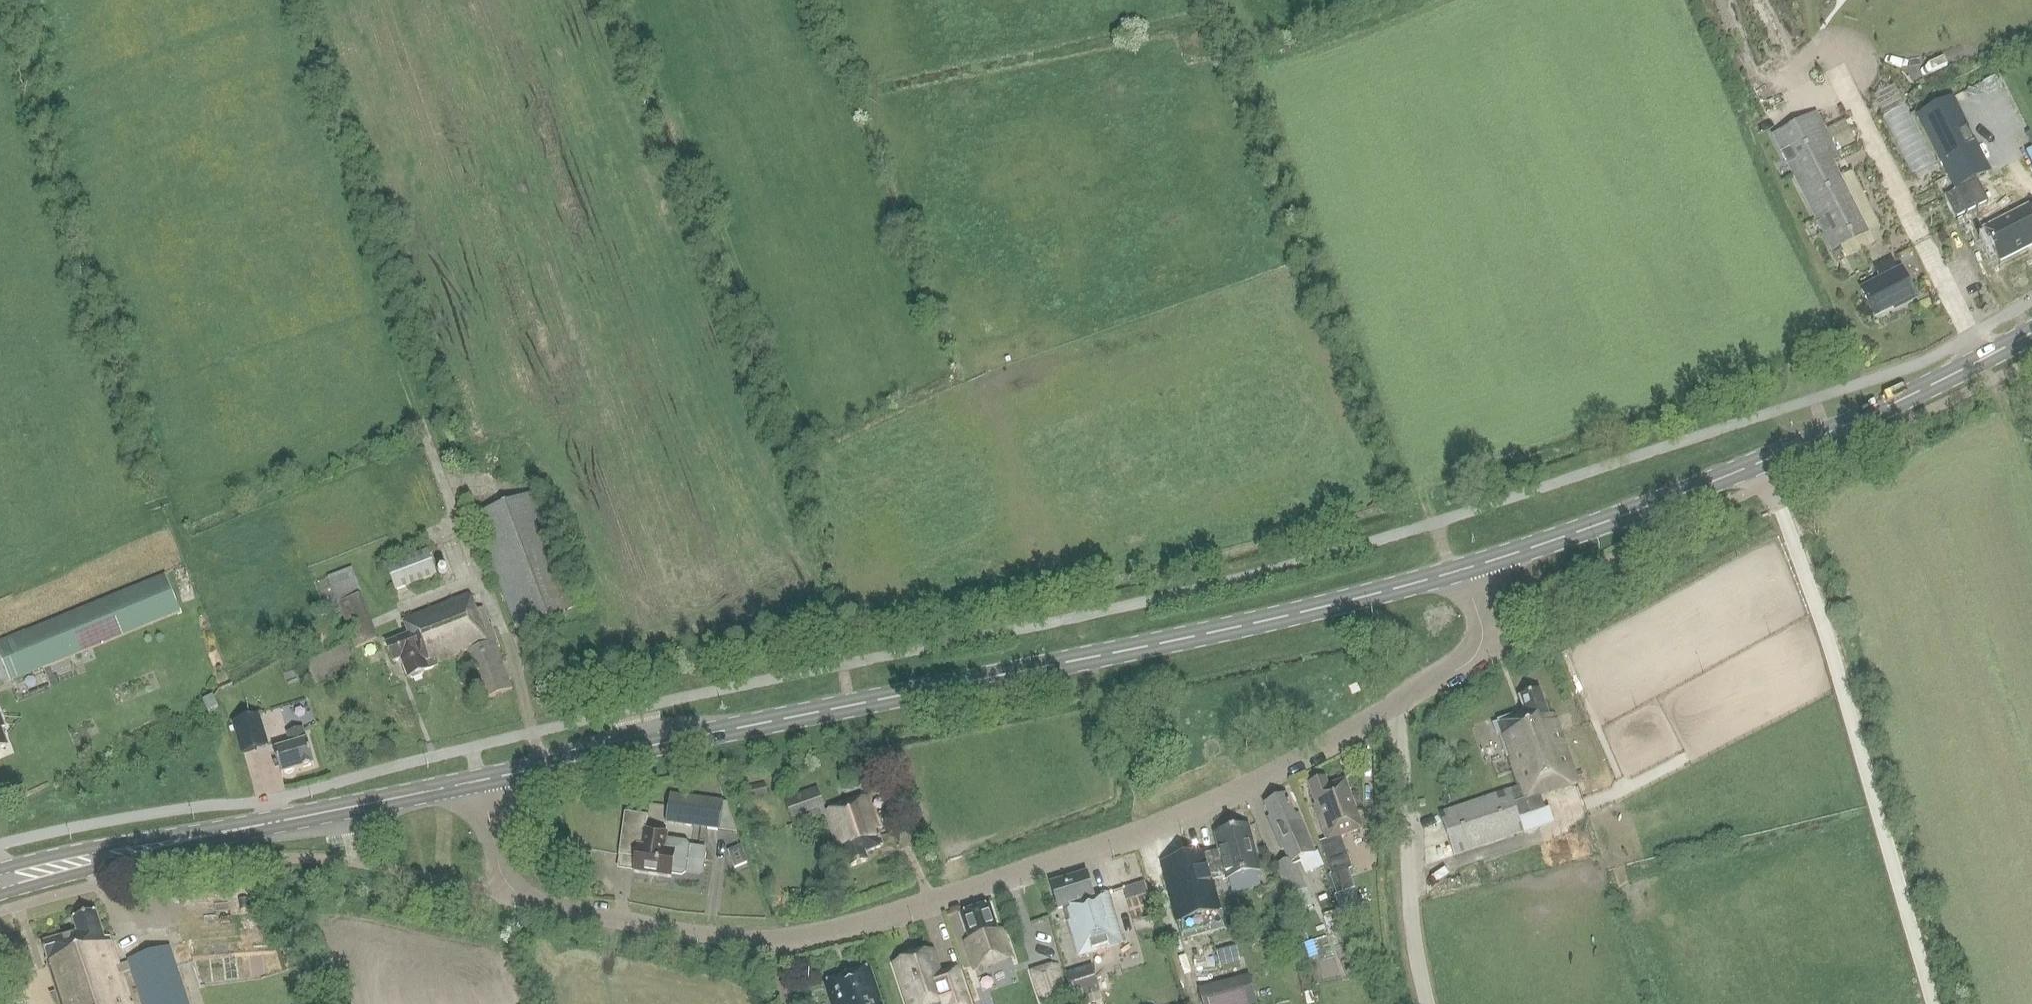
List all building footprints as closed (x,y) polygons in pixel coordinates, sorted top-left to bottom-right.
[(1917,179),(1940,167),(1907,103),(1884,115),(1917,179)] [(1951,178),(1983,162),(1974,145),(1975,145),(1965,126),(1956,109),(1924,125),(1951,178)] [(1816,113),(1773,135),(1832,251),(1869,232),(1833,161),(1839,157),(1816,113)] [(1977,180),(1945,197),(1956,219),(1989,202),(1977,180)] [(2015,198),(2010,184),(1998,188),(2002,202),(2015,198)] [(1981,228),(1998,261),(2009,256),(2030,244),(2031,247),(2031,201),(1981,228)] [(1902,269),(1898,271),(1893,260),(1875,269),(1880,280),(1861,290),(1875,316),(1898,305),(1899,307),(1916,298),(1902,269)] [(517,629),(578,606),(535,493),(474,516),(517,629)] [(385,566),(395,592),(437,576),(427,550),(385,566)] [(181,612),(166,575),(0,642),(0,651),(12,681),(181,612)] [(408,678),(438,667),(437,663),(467,651),(485,700),(512,690),(496,648),(499,647),(491,625),(482,628),(469,594),(403,620),(408,635),(386,644),(394,662),(401,660),(408,678)] [(338,604),(356,648),(378,640),(361,595),(338,604)] [(292,667),(282,671),(286,682),(296,678),(292,667)] [(1453,855),(1523,831),(1518,818),(1543,809),(1539,796),(1576,783),(1552,715),(1547,716),(1539,691),(1519,698),(1524,713),(1495,723),(1496,723),(1492,725),(1496,735),(1498,734),(1516,788),(1439,815),(1453,855)] [(206,713),(217,707),(212,696),(201,702),(206,713)] [(311,698),(262,709),(267,732),(316,722),(311,698)] [(0,714),(0,749),(8,745),(2,730),(5,728),(0,714)] [(260,714),(233,721),(242,752),(257,748),(252,729),(263,725),(260,714)] [(274,750),(281,774),(314,765),(307,740),(306,741),(303,728),(287,733),(291,745),(274,750)] [(1353,868),(1341,837),(1362,829),(1344,780),(1328,786),(1325,778),(1308,784),(1315,805),(1313,806),(1326,840),(1320,843),(1332,876),(1337,894),(1354,889),(1348,870),(1353,868)] [(827,812),(826,811),(827,811),(819,787),(786,798),(795,823),(827,812)] [(737,833),(727,803),(722,802),(670,795),(667,815),(714,821),(713,830),(737,833)] [(1289,857),(1296,854),(1299,860),(1315,852),(1299,814),(1295,816),(1286,795),(1264,805),(1273,826),(1270,827),(1279,847),(1284,845),(1289,857)] [(865,853),(883,846),(877,829),(878,829),(868,798),(827,811),(826,811),(827,812),(838,848),(843,846),(850,867),(868,861),(865,853)] [(666,840),(667,833),(646,830),(648,816),(625,813),(620,850),(637,852),(634,872),(671,877),(672,873),(682,875),(686,872),(689,846),(686,843),(666,840)] [(1182,940),(1224,929),(1220,912),(1223,911),(1215,880),(1226,877),(1227,878),(1258,870),(1247,827),(1216,835),(1219,848),(1159,867),(1175,923),(1177,923),(1182,940)] [(728,852),(734,868),(747,863),(741,847),(728,852)] [(1305,890),(1292,860),(1276,868),(1289,897),(1305,890)] [(1077,956),(1122,942),(1108,893),(1093,897),(1086,874),(1051,885),(1058,909),(1063,908),(1077,956)] [(964,942),(974,971),(1012,958),(1003,929),(997,930),(989,905),(961,914),(969,940),(964,942)] [(122,973),(132,970),(143,1003),(189,1003),(170,946),(129,960),(129,962),(119,965),(110,936),(105,938),(96,911),(74,917),(79,932),(43,943),(61,1003),(132,1003),(122,973)] [(1217,951),(1223,966),(1241,959),(1235,945),(1217,951)] [(894,964),(908,1003),(968,1003),(957,969),(940,975),(932,952),(894,964)] [(1039,1003),(1058,1003),(1064,1002),(1063,1000),(1069,998),(1058,962),(1052,964),(1052,963),(1029,971),(1039,1003)] [(1078,1003),(1079,1003),(1104,999),(1096,964),(1070,969),(1078,1003)] [(869,967),(824,983),(831,1003),(882,1003),(869,967)] [(1249,974),(1198,988),(1203,1003),(1257,1003),(1249,974)] [(987,996),(976,1000),(977,1003),(990,1003),(987,996)]
